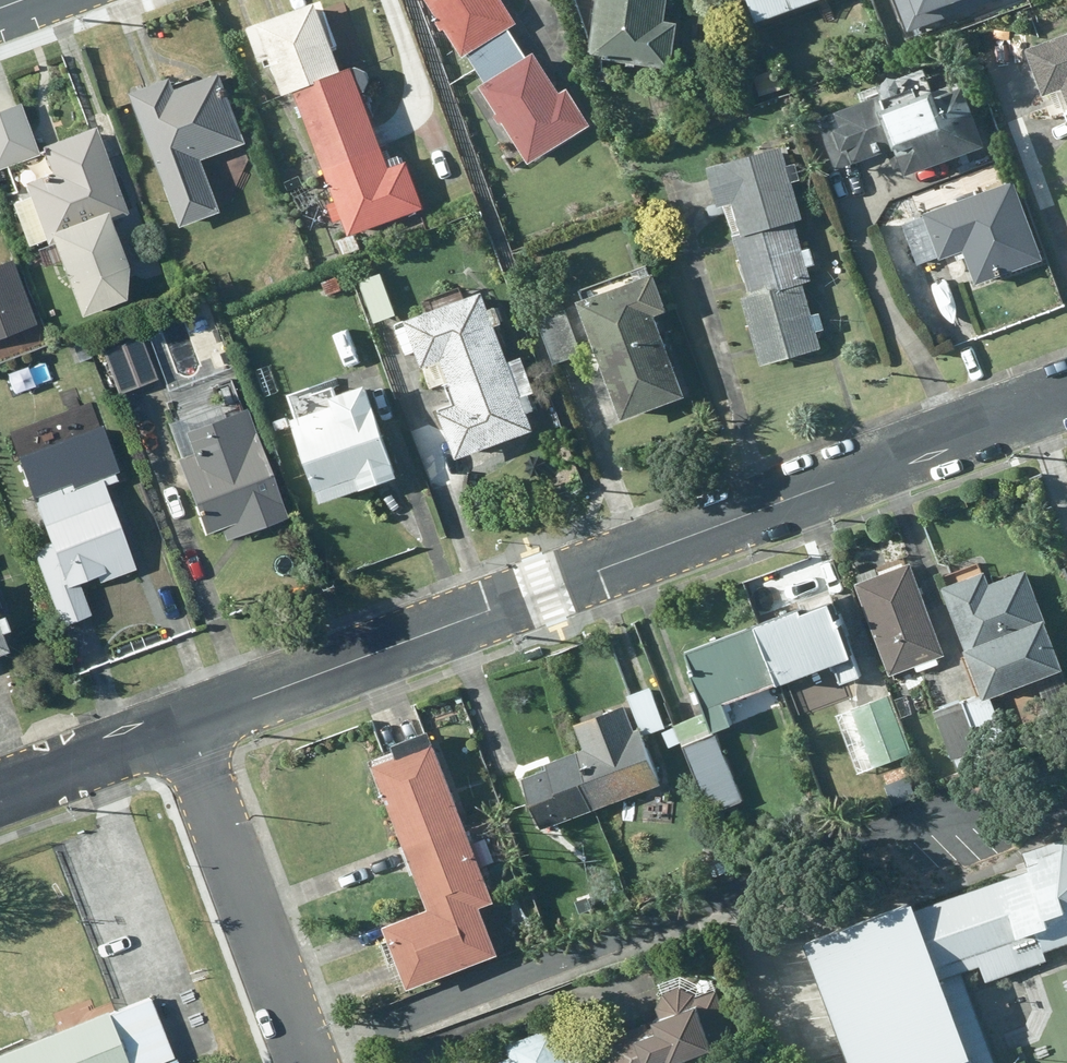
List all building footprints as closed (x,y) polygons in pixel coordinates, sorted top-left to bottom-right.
[(474,71),(528,37),(503,0),(427,0),(474,71)] [(666,0),(594,0),(586,64),(672,76),(678,30),(662,28),(666,0)] [(760,27),(832,0),(749,0),(760,27)] [(901,34),(999,1),(998,0),(889,0),(901,34)] [(341,79),(338,73),(313,2),(298,7),(278,14),(242,27),(255,65),(264,61),(278,100),(299,92),(341,79)] [(1027,48),(1045,97),(1065,91),(1066,97),(1066,33),(1027,48)] [(587,125),(528,37),(474,71),(534,160),(587,125)] [(991,148),(964,82),(931,96),(919,67),(860,91),(865,102),(823,119),(845,172),(894,151),(908,183),(991,148)] [(324,161),(377,142),(375,136),(351,68),(338,73),(341,79),(299,92),(324,161)] [(753,74),(758,97),(783,92),(778,69),(753,74)] [(245,144),(220,78),(178,93),(173,79),(131,95),(180,226),(225,210),(206,159),(245,144)] [(45,236),(107,212),(110,221),(128,215),(94,127),(35,149),(21,113),(0,121),(0,169),(16,163),(31,200),(17,206),(30,241),(45,236)] [(377,142),(324,161),(353,239),(425,213),(406,162),(387,169),(377,142)] [(731,241),(792,224),(805,220),(785,151),(711,172),(731,241)] [(1013,183),(899,222),(915,269),(967,251),(978,282),(1040,261),(1013,183)] [(127,265),(110,221),(107,212),(45,236),(78,322),(126,303),(127,265)] [(792,224),(731,241),(749,302),(810,284),(792,224)] [(9,260),(0,263),(0,339),(35,325),(9,260)] [(400,313),(386,274),(355,285),(370,325),(400,313)] [(655,274),(580,302),(625,421),(690,397),(659,314),(669,310),(655,274)] [(810,284),(749,302),(739,304),(758,370),(829,349),(810,284)] [(489,291),(407,318),(431,390),(513,362),(489,291)] [(586,356),(569,309),(536,321),(554,368),(586,356)] [(138,334),(101,348),(118,393),(155,379),(138,334)] [(513,362),(431,390),(456,462),(538,434),(513,362)] [(362,371),(287,396),(326,509),(400,484),(362,371)] [(282,519),(239,404),(162,432),(205,548),(282,519)] [(120,481),(97,423),(13,455),(47,543),(33,549),(64,628),(93,617),(82,590),(133,571),(101,489),(120,481)] [(912,557),(858,576),(891,674),(945,655),(912,557)] [(931,584),(981,708),(1066,674),(1066,671),(1027,572),(988,587),(979,565),(931,584)] [(837,588),(757,623),(781,690),(828,670),(838,693),(876,676),(837,588)] [(0,618),(0,656),(12,652),(0,618)] [(786,702),(781,690),(757,623),(688,653),(714,711),(685,723),(722,806),(742,797),(714,734),(786,702)] [(578,757),(598,814),(666,787),(647,737),(667,729),(652,689),(579,717),(592,751),(578,757)] [(888,691),(835,711),(861,778),(914,758),(888,691)] [(436,739),(369,765),(424,904),(382,920),(410,991),(502,955),(483,907),(500,901),(436,739)] [(598,814),(578,757),(523,779),(545,834),(598,814)] [(868,1062),(998,1062),(969,981),(1066,947),(1066,845),(1033,857),(1041,881),(830,954),(868,1062)] [(158,994),(0,1050),(0,1062),(172,1062),(182,1060),(158,994)] [(632,1026),(646,1062),(689,1062),(718,1052),(698,1001),(632,1026)] [(485,1062),(567,1062),(554,1025),(481,1051),(485,1062)]
